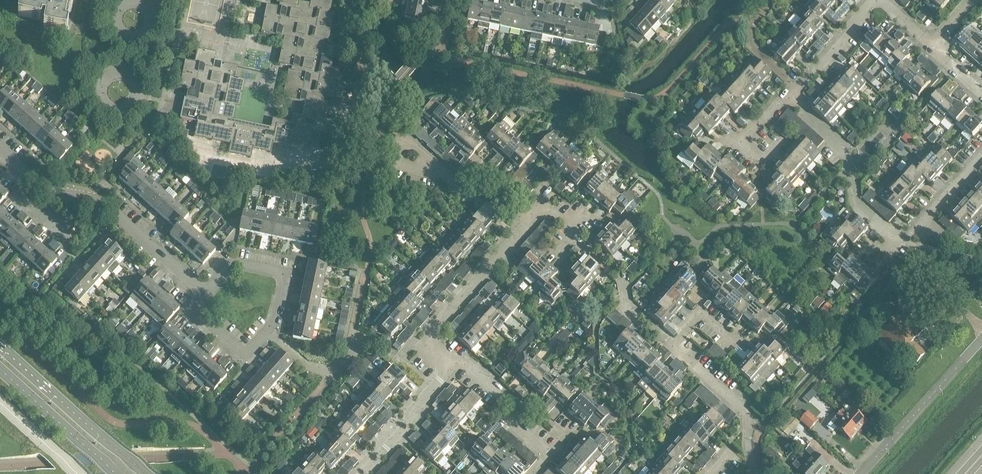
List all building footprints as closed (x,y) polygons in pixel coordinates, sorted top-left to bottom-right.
[(24,8),(20,7),(18,16),(41,21),(42,17),(45,18),(43,28),(66,33),(68,23),(64,23),(66,12),(70,13),(73,0),(25,0),(24,8)] [(278,3),(280,3),(279,7),(268,5),(262,32),(285,37),(279,64),(292,67),(291,71),(289,70),(283,98),(304,102),(301,115),(292,113),(290,122),(273,118),(271,127),(235,120),(230,143),(228,152),(251,157),(253,148),(271,152),(273,143),(291,147),(293,138),(311,142),(312,133),(331,136),(334,118),(323,115),(324,111),(326,112),(328,102),(324,101),(325,95),(333,97),(339,69),(331,68),(332,67),(329,66),(330,61),(333,62),(336,48),(325,45),(325,41),(327,42),(333,14),(329,13),(331,0),(312,0),(311,4),(298,1),(298,0),(278,0),(278,3)] [(425,0),(409,0),(407,7),(425,11),(428,0),(425,0)] [(652,1),(665,13),(673,5),(667,0),(652,0),(652,1)] [(828,0),(814,0),(813,1),(827,13),(834,5),(828,0)] [(834,5),(838,0),(845,6),(850,10),(852,7),(847,2),(845,0),(828,0),(834,5)] [(929,8),(938,15),(950,1),(948,0),(936,0),(929,8)] [(665,13),(652,1),(645,9),(658,21),(665,13)] [(813,1),(806,9),(824,25),(820,21),(824,16),(831,22),(835,26),(838,23),(832,18),(827,13),(813,1)] [(482,4),(471,2),(467,20),(478,22),(482,4)] [(776,12),(780,7),(777,3),(772,8),(776,12)] [(493,6),(482,4),(478,22),(489,24),(493,6)] [(637,10),(631,5),(628,9),(634,14),(637,10)] [(503,8),(493,6),(489,24),(499,26),(503,8)] [(425,11),(407,7),(405,18),(423,22),(425,11)] [(514,10),(503,8),(499,26),(510,29),(514,10)] [(634,14),(628,9),(626,12),(631,17),(634,14)] [(658,21),(645,9),(637,17),(651,29),(658,21)] [(824,25),(806,9),(810,13),(803,21),(817,33),(824,25)] [(524,13),(514,10),(510,29),(520,31),(524,13)] [(535,15),(524,13),(520,31),(531,33),(535,15)] [(545,17),(535,15),(531,33),(542,35),(545,17)] [(556,19),(545,17),(542,35),(552,37),(556,19)] [(651,29),(637,17),(630,25),(644,37),(651,29)] [(799,17),(791,25),(809,41),(814,36),(815,37),(816,38),(825,46),(827,43),(822,38),(816,33),(817,33),(803,21),(799,17)] [(566,21),(556,19),(552,37),(563,40),(566,21)] [(577,24),(566,21),(563,40),(573,42),(577,24)] [(588,26),(577,24),(573,42),(584,44),(588,26)] [(809,41),(791,25),(784,33),(802,49),(809,41)] [(972,25),(971,27),(956,43),(965,50),(981,33),(972,25)] [(598,28),(588,26),(584,44),(595,46),(596,40),(602,42),(605,30),(598,29),(598,28)] [(866,41),(874,48),(886,35),(878,27),(866,41)] [(901,41),(905,36),(899,31),(895,35),(895,37),(899,41),(901,41)] [(802,49),(784,33),(777,41),(795,57),(802,49)] [(965,50),(973,57),(981,47),(981,34),(981,33),(965,50)] [(886,35),(874,48),(882,56),(894,42),(886,35)] [(795,57),(777,41),(769,50),(787,66),(795,57)] [(894,42),(882,56),(890,63),(902,50),(894,42)] [(981,64),(981,47),(973,57),(981,65),(981,64)] [(189,91),(188,92),(188,96),(186,95),(183,109),(200,113),(199,117),(198,117),(194,136),(230,143),(235,120),(232,119),(235,106),(238,107),(244,80),(233,77),(234,73),(236,74),(237,67),(223,64),(223,65),(213,63),(215,53),(198,49),(195,62),(186,60),(180,88),(187,89),(187,90),(189,91)] [(902,50),(890,63),(886,67),(895,74),(910,57),(902,50)] [(910,57),(895,74),(903,82),(925,57),(922,54),(918,59),(918,61),(920,62),(914,68),(907,61),(911,57),(910,57)] [(925,57),(903,82),(911,89),(923,75),(921,73),(922,72),(920,66),(922,64),(924,64),(928,60),(925,57)] [(755,58),(747,66),(764,82),(772,74),(755,58)] [(747,66),(740,74),(757,90),(764,82),(747,66)] [(866,83),(849,67),(841,76),(859,91),(866,83)] [(923,75),(911,89),(919,96),(929,85),(932,87),(939,79),(936,77),(941,72),(938,69),(934,73),(934,75),(933,77),(927,76),(926,77),(923,75)] [(22,79),(27,73),(24,70),(19,76),(22,79)] [(869,70),(864,74),(876,87),(880,83),(869,70)] [(740,74),(739,75),(732,82),(750,98),(757,90),(740,74)] [(859,91),(841,76),(834,84),(852,99),(859,91)] [(826,84),(819,78),(816,82),(822,88),(826,84)] [(940,91),(928,104),(937,112),(949,99),(953,94),(947,90),(947,87),(949,87),(953,83),(950,80),(940,91)] [(35,91),(40,85),(37,82),(32,87),(35,91)] [(732,82),(731,84),(725,90),(743,106),(750,98),(732,82)] [(852,99),(834,84),(827,92),(845,107),(852,99)] [(2,95),(0,97),(0,107),(3,110),(16,96),(7,89),(2,95)] [(725,90),(724,92),(718,98),(718,99),(736,114),(743,106),(725,90)] [(845,107),(827,92),(820,100),(837,115),(845,107)] [(714,95),(712,97),(707,103),(724,119),(731,111),(735,115),(736,114),(718,99),(718,98),(714,95)] [(16,96),(3,110),(12,117),(24,104),(16,96)] [(52,105),(56,100),(53,97),(48,102),(52,105)] [(949,99),(937,112),(933,116),(941,124),(961,102),(960,101),(956,106),(949,99)] [(432,100),(426,107),(420,114),(429,121),(441,108),(432,100)] [(837,115),(820,100),(812,108),(830,124),(837,115)] [(961,102),(941,124),(945,120),(953,127),(957,122),(969,109),(961,102)] [(707,103),(704,106),(699,111),(717,127),(724,119),(707,103)] [(24,104),(12,117),(20,125),(32,111),(24,104)] [(893,107),(888,112),(898,120),(902,115),(893,107)] [(441,108),(429,121),(437,129),(449,115),(441,108)] [(798,116),(789,109),(789,108),(785,113),(794,121),(798,116)] [(969,109),(957,122),(965,130),(977,116),(969,109)] [(750,120),(753,116),(747,110),(743,114),(750,120)] [(32,111),(20,125),(28,132),(40,118),(32,111)] [(68,119),(72,114),(69,111),(64,116),(68,119)] [(699,111),(696,114),(692,119),(710,135),(717,127),(699,111)] [(794,121),(785,113),(781,117),(790,125),(794,121)] [(437,129),(445,136),(457,122),(449,115),(437,129)] [(798,116),(794,121),(790,125),(794,129),(802,120),(798,116)] [(965,130),(973,137),(981,127),(981,121),(977,116),(965,130)] [(453,143),(469,124),(461,117),(457,122),(445,136),(453,143)] [(790,125),(781,117),(777,122),(786,130),(790,125)] [(40,118),(28,132),(36,139),(48,125),(40,118)] [(692,119),(689,123),(681,132),(690,140),(698,139),(705,131),(709,135),(710,135),(692,119)] [(742,127),(746,124),(739,119),(736,122),(742,127)] [(802,120),(794,129),(799,133),(807,124),(802,120)] [(786,130),(777,122),(773,126),(782,134),(786,130)] [(461,150),(477,132),(469,124),(453,143),(461,150)] [(807,124),(799,133),(803,137),(811,128),(807,124)] [(48,125),(36,139),(44,146),(56,132),(48,125)] [(498,125),(486,139),(475,151),(478,154),(482,149),(489,142),(494,146),(508,131),(505,128),(503,130),(498,125)] [(790,125),(786,130),(782,134),(786,138),(794,129),(790,125)] [(803,137),(807,141),(815,132),(811,128),(803,137)] [(179,138),(180,138),(187,140),(189,130),(181,129),(179,138)] [(855,130),(849,139),(854,143),(860,134),(855,130)] [(508,131),(494,146),(494,147),(491,150),(497,154),(492,159),(489,163),(492,165),(514,140),(507,134),(509,131),(508,131)] [(56,132),(44,146),(52,153),(64,140),(56,132)] [(466,155),(458,164),(460,164),(462,166),(469,158),(475,151),(486,139),(477,132),(461,150),(466,155)] [(551,132),(535,150),(524,162),(520,167),(529,175),(533,170),(528,166),(537,157),(537,154),(539,153),(544,157),(559,140),(551,132)] [(815,132),(807,141),(812,145),(820,136),(815,132)] [(335,147),(342,148),(344,136),(338,135),(335,147)] [(431,141),(431,139),(427,135),(425,135),(421,140),(427,145),(431,141)] [(820,136),(812,145),(817,149),(825,140),(820,136)] [(821,153),(817,149),(812,145),(807,141),(803,137),(796,146),(813,162),(821,153)] [(64,140),(52,153),(60,161),(72,147),(64,140)] [(514,140),(492,165),(495,168),(498,164),(505,157),(510,161),(522,147),(514,140)] [(559,140),(544,157),(552,165),(567,147),(559,140)] [(154,146),(151,143),(146,148),(149,151),(154,146)] [(522,147),(510,161),(506,166),(509,169),(514,164),(519,169),(520,167),(524,162),(535,150),(527,143),(523,148),(522,147)] [(681,153),(694,164),(710,147),(709,146),(706,150),(698,143),(690,144),(681,153)] [(953,160),(935,144),(928,153),(945,169),(953,160)] [(813,162),(796,146),(788,154),(806,170),(813,162)] [(567,147),(552,165),(560,172),(575,154),(567,147)] [(710,147),(694,164),(702,171),(718,154),(710,147)] [(131,152),(123,160),(128,164),(135,156),(131,152)] [(945,169),(928,153),(920,161),(938,177),(945,169)] [(164,154),(164,155),(159,160),(162,163),(167,158),(164,154)] [(575,154),(560,172),(568,179),(584,162),(575,154)] [(718,154),(702,171),(711,179),(730,157),(726,161),(718,154)] [(806,170),(788,154),(781,162),(799,178),(806,170)] [(128,185),(145,166),(134,157),(130,162),(132,164),(119,178),(128,185)] [(730,157),(711,179),(715,175),(722,182),(738,164),(730,157)] [(938,177),(920,161),(913,169),(909,165),(931,185),(938,177)] [(584,162),(568,179),(576,187),(592,169),(584,162)] [(799,178),(781,162),(774,170),(796,190),(796,189),(792,186),(799,178)] [(738,164),(722,182),(730,189),(746,172),(738,164)] [(931,185),(909,165),(901,173),(919,189),(926,181),(930,185),(931,185)] [(529,175),(520,167),(519,169),(516,171),(520,175),(525,179),(529,175)] [(180,169),(175,174),(179,177),(183,172),(180,169)] [(796,190),(774,170),(778,174),(771,182),(789,198),(796,190)] [(516,171),(513,175),(508,180),(512,184),(520,175),(516,171)] [(140,172),(128,185),(136,192),(148,179),(140,172)] [(746,172),(730,189),(727,193),(735,201),(751,184),(743,176),(747,172),(746,172)] [(583,191),(592,198),(607,180),(599,173),(583,191)] [(919,189),(901,173),(894,181),(912,197),(919,189)] [(520,175),(512,184),(517,188),(525,179),(520,175)] [(148,179),(136,192),(144,200),(156,186),(148,179)] [(525,179),(517,188),(521,192),(529,183),(525,179)] [(607,180),(592,198),(600,205),(616,188),(607,180)] [(12,190),(17,184),(14,181),(9,187),(12,190)] [(912,197),(894,181),(887,189),(905,205),(912,197)] [(789,198),(771,182),(763,191),(764,199),(773,207),(784,195),(788,199),(789,198)] [(199,187),(196,183),(191,189),(195,192),(199,187)] [(529,183),(521,192),(526,197),(534,188),(529,183)] [(759,191),(751,184),(735,201),(736,201),(739,197),(751,208),(760,199),(759,191)] [(980,184),(973,192),(981,200),(981,186),(980,184)] [(0,187),(0,204),(9,193),(1,186),(0,187)] [(156,186),(144,200),(152,207),(164,193),(156,186)] [(616,188),(600,205),(608,213),(624,195),(616,188)] [(905,205),(887,189),(880,198),(884,202),(888,206),(893,210),(897,213),(905,205)] [(624,195),(608,213),(612,209),(620,216),(628,216),(636,206),(640,201),(628,190),(624,195)] [(812,190),(807,198),(813,201),(817,193),(812,190)] [(870,190),(862,198),(867,203),(875,194),(870,190)] [(973,192),(966,200),(981,215),(981,200),(973,192)] [(164,193),(152,207),(160,214),(172,201),(164,193)] [(875,194),(867,203),(872,207),(880,198),(875,194)] [(806,211),(811,201),(805,198),(800,208),(806,211)] [(880,198),(872,207),(876,211),(884,202),(880,198)] [(7,208),(12,203),(8,200),(4,205),(7,208)] [(200,209),(205,203),(201,200),(197,206),(200,209)] [(966,200),(959,208),(976,224),(981,228),(981,227),(981,215),(966,200)] [(172,201),(160,214),(168,222),(180,208),(172,201)] [(884,202),(876,211),(880,214),(888,206),(884,202)] [(486,204),(478,212),(492,224),(499,216),(486,204)] [(257,206),(256,212),(277,216),(278,210),(257,206)] [(888,206),(880,214),(885,219),(893,210),(888,206)] [(180,208),(168,222),(176,229),(183,221),(188,215),(180,208)] [(976,224),(959,208),(951,217),(956,221),(960,225),(967,231),(969,233),(976,224)] [(8,217),(0,209),(0,226),(8,217)] [(869,228),(847,209),(839,217),(843,221),(861,237),(869,228)] [(893,210),(885,219),(889,222),(897,213),(893,210)] [(20,220),(25,214),(21,211),(17,217),(20,220)] [(214,212),(209,217),(213,220),(218,215),(214,212)] [(254,214),(243,212),(240,230),(251,232),(254,214)] [(492,224),(478,212),(471,220),(485,232),(492,224)] [(947,213),(939,222),(944,226),(951,217),(947,213)] [(23,223),(28,217),(25,214),(20,220),(23,223)] [(265,216),(254,214),(251,232),(261,234),(265,216)] [(218,215),(213,220),(216,223),(221,218),(218,215)] [(275,219),(265,216),(261,234),(272,237),(275,219)] [(467,216),(459,224),(477,240),(485,232),(471,220),(467,216)] [(0,226),(0,234),(4,238),(16,224),(8,217),(0,226)] [(951,217),(944,226),(948,230),(956,221),(951,217)] [(286,221),(275,219),(272,237),(282,239),(286,221)] [(620,220),(615,226),(613,228),(609,224),(608,225),(626,240),(637,228),(628,219),(620,220)] [(544,220),(540,225),(549,233),(553,228),(544,220)] [(183,221),(176,229),(171,235),(179,242),(191,228),(183,221)] [(297,223),(286,221),(282,239),(293,241),(297,223)] [(861,237),(843,221),(836,229),(854,245),(861,237)] [(956,221),(948,230),(952,234),(960,225),(956,221)] [(307,225),(297,223),(293,241),(303,243),(307,225)] [(16,224),(4,238),(12,245),(24,231),(16,224)] [(477,240),(459,224),(452,232),(470,248),(477,240)] [(318,228),(307,225),(303,243),(314,246),(318,228)] [(549,233),(540,225),(536,229),(545,237),(549,233)] [(626,240),(608,225),(601,233),(619,248),(626,240)] [(854,245),(836,229),(832,225),(820,238),(834,250),(842,250),(849,241),(853,245),(854,245)] [(960,225),(952,234),(959,240),(967,231),(960,225)] [(36,234),(41,229),(37,226),(33,231),(36,234)] [(231,227),(230,227),(226,232),(229,235),(234,230),(231,227)] [(191,228),(179,242),(187,250),(199,236),(191,228)] [(39,237),(44,232),(41,229),(36,234),(39,237)] [(545,237),(536,229),(532,234),(540,242),(545,237)] [(24,231),(12,245),(20,252),(32,238),(24,231)] [(470,248),(452,232),(445,240),(463,256),(470,248)] [(619,248),(601,233),(594,241),(611,257),(619,248)] [(540,242),(532,234),(528,238),(536,246),(540,242)] [(199,236),(187,250),(195,257),(207,243),(199,236)] [(32,238),(20,252),(28,259),(40,245),(32,238)] [(536,246),(528,238),(524,242),(533,250),(536,246)] [(52,249),(57,243),(53,240),(48,246),(52,249)] [(463,256),(445,240),(438,249),(456,265),(463,256)] [(122,253),(108,241),(101,249),(115,262),(122,253)] [(533,250),(524,242),(519,247),(528,255),(532,251),(533,250)] [(55,252),(60,246),(57,243),(52,249),(55,252)] [(207,243),(195,257),(203,264),(216,250),(207,243)] [(40,245),(28,259),(36,266),(48,253),(40,245)] [(456,265),(438,249),(434,245),(427,253),(444,269),(444,268),(447,271),(448,270),(451,268),(453,267),(456,265)] [(115,262),(101,249),(94,257),(108,270),(115,262)] [(516,268),(517,269),(525,276),(541,258),(532,251),(528,255),(516,268)] [(48,253),(36,266),(44,274),(57,260),(48,253)] [(444,269),(427,253),(419,261),(423,265),(437,277),(444,269)] [(641,264),(645,259),(640,254),(635,260),(641,264)] [(835,254),(826,263),(831,267),(828,270),(836,277),(855,257),(854,256),(850,261),(843,254),(835,254)] [(601,272),(583,256),(576,264),(593,280),(601,272)] [(108,270),(94,257),(87,265),(101,278),(108,270)] [(855,257),(836,277),(834,280),(842,287),(847,282),(863,264),(855,257)] [(541,258),(525,276),(533,283),(549,266),(541,258)] [(863,264),(847,282),(855,289),(871,271),(870,271),(872,269),(872,268),(875,264),(872,261),(867,266),(864,263),(863,265),(863,264)] [(695,274),(686,266),(682,262),(670,274),(688,290),(695,282),(695,274)] [(308,263),(306,274),(324,277),(327,266),(308,263)] [(593,280),(576,264),(569,272),(586,288),(593,280)] [(101,278),(87,265),(80,273),(93,286),(101,278)] [(437,277),(423,265),(416,273),(430,285),(437,277)] [(700,282),(708,289),(724,272),(723,271),(720,276),(707,265),(699,274),(700,282)] [(549,266),(533,283),(541,290),(555,275),(557,273),(549,266)] [(140,270),(137,273),(143,278),(146,275),(140,270)] [(155,270),(150,275),(153,278),(158,273),(155,270)] [(871,271),(855,289),(863,296),(879,279),(871,271)] [(586,288),(569,272),(568,273),(572,276),(565,284),(566,292),(575,300),(586,288)] [(724,272),(708,289),(716,296),(713,300),(713,301),(732,279),(724,272)] [(93,286),(80,273),(72,281),(86,294),(93,286)] [(430,285),(416,273),(409,281),(422,293),(430,285)] [(324,277),(306,274),(304,284),(322,288),(324,277)] [(688,290),(670,274),(663,283),(685,302),(692,309),(695,306),(691,302),(684,295),(688,290)] [(356,277),(349,276),(347,275),(345,282),(355,284),(356,277)] [(561,284),(556,280),(553,277),(555,275),(541,290),(538,294),(539,299),(545,304),(548,304),(550,306),(554,302),(562,293),(561,284)] [(398,286),(402,289),(430,314),(433,311),(428,307),(418,298),(422,293),(409,281),(405,278),(398,286)] [(147,279),(129,298),(138,306),(155,286),(147,279)] [(732,279),(713,301),(721,308),(740,286),(732,279)] [(86,294),(72,281),(65,290),(79,302),(86,294)] [(638,281),(634,286),(639,291),(643,286),(638,281)] [(166,290),(171,285),(168,282),(163,287),(166,290)] [(131,291),(134,287),(129,283),(126,286),(131,291)] [(685,302),(663,283),(667,287),(660,295),(677,311),(685,302)] [(322,288),(304,284),(302,295),(320,298),(322,288)] [(170,293),(174,288),(171,285),(166,290),(170,293)] [(58,294),(61,291),(55,286),(52,289),(58,294)] [(131,291),(126,286),(123,289),(128,294),(131,291)] [(155,286),(138,306),(146,313),(163,294),(155,286)] [(729,315),(748,293),(740,286),(721,308),(729,315)] [(430,314),(402,289),(395,297),(399,301),(412,313),(417,308),(423,313),(427,317),(430,314)] [(519,305),(506,293),(498,302),(512,314),(519,305)] [(748,293),(729,315),(737,322),(756,301),(748,293)] [(163,294),(146,313),(154,320),(171,301),(163,294)] [(320,298),(302,295),(299,305),(317,309),(320,298)] [(677,311),(660,295),(653,303),(670,318),(677,311)] [(182,305),(187,299),(184,297),(179,302),(182,305)] [(117,307),(120,304),(114,299),(111,302),(117,307)] [(171,301),(154,320),(162,327),(179,308),(171,301)] [(399,301),(391,309),(405,321),(412,313),(399,301)] [(756,301),(737,322),(738,323),(741,318),(749,325),(765,308),(756,301)] [(117,307),(111,302),(108,305),(114,310),(117,307)] [(512,314),(498,302),(491,310),(504,322),(512,314)] [(670,318),(653,303),(645,311),(663,327),(670,318)] [(317,309),(299,305),(297,316),(315,320),(317,309)] [(405,321),(391,309),(388,306),(381,314),(398,329),(405,321)] [(504,322),(491,310),(487,306),(479,314),(493,326),(500,318),(504,322)] [(606,317),(610,321),(618,312),(614,308),(606,317)] [(765,308),(749,325),(757,333),(773,315),(765,308)] [(903,309),(879,336),(875,340),(880,344),(883,340),(891,347),(890,349),(892,351),(893,349),(901,356),(903,353),(916,366),(927,354),(914,342),(926,329),(903,309)] [(773,315),(757,333),(758,333),(761,329),(769,336),(777,336),(789,322),(777,311),(773,315)] [(610,321),(614,325),(622,316),(618,312),(610,321)] [(398,329),(381,314),(373,322),(390,338),(398,329)] [(493,326),(479,314),(472,323),(486,334),(493,326)] [(181,319),(178,316),(173,321),(176,324),(181,319)] [(315,320),(297,316),(295,326),(313,330),(315,320)] [(614,325),(619,329),(627,320),(622,316),(614,325)] [(119,323),(113,317),(108,322),(115,328),(119,323)] [(624,333),(627,329),(631,324),(627,320),(619,329),(624,333)] [(531,327),(539,332),(542,327),(534,322),(531,327)] [(346,326),(333,323),(331,329),(337,331),(336,335),(343,337),(344,332),(346,326)] [(486,334),(472,323),(465,331),(478,343),(486,334)] [(170,325),(157,339),(166,346),(178,332),(170,325)] [(313,330),(295,326),(293,337),(311,341),(313,330)] [(189,336),(194,330),(191,327),(186,333),(189,336)] [(478,343),(465,331),(460,336),(450,327),(447,330),(457,339),(471,351),(478,343)] [(620,354),(636,336),(627,329),(624,333),(612,346),(620,354)] [(189,336),(193,339),(197,343),(204,336),(199,331),(198,333),(194,330),(189,336)] [(178,332),(166,346),(174,353),(186,339),(178,332)] [(532,332),(519,340),(523,347),(536,339),(532,332)] [(343,337),(336,335),(335,339),(331,338),(329,344),(340,346),(342,341),(343,337)] [(620,354),(628,361),(644,344),(636,336),(620,354)] [(186,339),(174,353),(182,360),(194,347),(186,339)] [(769,341),(765,345),(763,348),(758,344),(758,345),(775,361),(787,348),(778,340),(769,341)] [(145,350),(151,359),(162,352),(157,343),(145,350)] [(707,352),(711,356),(719,347),(715,343),(707,352)] [(644,344),(628,361),(636,368),(652,351),(644,344)] [(775,361),(758,345),(751,353),(773,373),(780,366),(775,361)] [(194,347),(182,360),(190,368),(202,354),(194,347)] [(711,356),(716,360),(724,351),(719,347),(711,356)] [(271,354),(266,349),(263,352),(268,357),(271,354)] [(652,351),(636,368),(637,369),(633,373),(640,380),(656,362),(660,358),(652,351)] [(665,360),(670,354),(667,351),(660,358),(663,360),(665,360)] [(728,355),(724,351),(716,360),(720,364),(728,355)] [(279,352),(271,360),(285,372),(293,364),(279,352)] [(773,373),(751,353),(743,361),(766,382),(773,373)] [(202,354),(190,368),(198,375),(210,361),(202,354)] [(522,354),(510,367),(518,375),(530,361),(522,354)] [(526,382),(538,369),(543,363),(535,356),(530,361),(518,375),(526,382)] [(225,368),(229,362),(226,359),(221,364),(225,368)] [(285,372),(271,360),(264,368),(278,380),(285,372)] [(210,361),(198,375),(206,382),(218,368),(210,361)] [(766,382),(743,361),(736,369),(752,385),(749,388),(755,393),(766,382)] [(656,362),(640,380),(641,381),(637,385),(645,392),(650,388),(649,387),(664,369),(656,362)] [(257,370),(251,365),(248,368),(254,373),(257,370)] [(538,369),(526,382),(534,389),(550,372),(542,365),(539,369),(538,369)] [(392,366),(385,374),(398,386),(405,378),(392,366)] [(218,368),(206,382),(214,389),(227,375),(218,368)] [(254,373),(248,368),(245,371),(251,376),(254,373)] [(278,380),(264,368),(257,376),(271,388),(278,380)] [(649,387),(650,388),(657,394),(672,377),(664,369),(649,387)] [(550,372),(534,389),(543,397),(560,378),(552,370),(550,372)] [(398,386),(385,374),(377,382),(391,394),(398,386)] [(271,388),(257,376),(250,384),(264,396),(271,388)] [(551,397),(545,404),(548,404),(550,405),(550,406),(555,400),(554,400),(566,386),(567,387),(570,383),(562,376),(560,378),(543,397),(546,393),(551,397)] [(672,377),(657,394),(665,402),(681,384),(672,377)] [(841,396),(848,388),(838,379),(831,387),(841,396)] [(242,386),(237,381),(234,384),(239,389),(242,386)] [(377,382),(370,390),(383,402),(391,394),(377,382)] [(239,389),(234,384),(231,387),(236,392),(239,389)] [(264,396),(250,384),(243,392),(256,404),(264,396)] [(693,393),(698,397),(706,388),(701,384),(693,393)] [(566,386),(554,400),(555,400),(550,406),(550,405),(545,411),(547,413),(552,409),(557,402),(563,407),(575,394),(567,387),(566,386)] [(698,397),(702,401),(710,392),(706,388),(698,397)] [(481,401),(467,389),(460,397),(478,413),(479,412),(474,407),(481,401)] [(383,402),(370,390),(363,398),(376,410),(383,402)] [(256,404),(243,392),(235,400),(249,412),(256,404)] [(702,401),(707,405),(715,396),(710,392),(702,401)] [(567,411),(577,420),(593,402),(583,393),(567,411)] [(711,409),(719,400),(715,396),(707,405),(711,409)] [(228,402),(222,397),(219,400),(225,405),(228,402)] [(478,413),(460,397),(452,405),(466,417),(470,421),(478,413)] [(376,410),(363,398),(356,406),(356,407),(380,428),(383,425),(379,421),(376,421),(375,423),(369,418),(376,410)] [(249,412),(235,400),(228,408),(242,421),(249,412)] [(459,425),(445,413),(440,408),(442,406),(441,404),(437,400),(432,406),(443,416),(438,421),(442,425),(456,437),(456,436),(452,433),(459,425)] [(711,409),(716,413),(724,404),(719,400),(711,409)] [(344,411),(348,415),(362,427),(367,421),(377,431),(380,428),(356,407),(356,406),(351,402),(344,411)] [(593,402),(577,420),(584,426),(587,422),(590,424),(602,411),(593,402)] [(728,408),(724,404),(716,413),(720,417),(728,408)] [(466,417),(452,405),(445,413),(459,425),(466,417)] [(495,405),(491,409),(500,418),(504,413),(495,405)] [(606,406),(602,411),(590,424),(595,429),(604,429),(612,419),(607,415),(608,413),(606,406)] [(761,406),(757,410),(763,415),(767,411),(761,406)] [(711,409),(703,417),(717,429),(724,421),(720,417),(716,413),(711,409)] [(843,410),(840,413),(859,431),(868,422),(854,409),(849,415),(843,410)] [(811,429),(819,420),(809,411),(801,420),(811,429)] [(859,431),(840,413),(837,417),(843,422),(837,428),(851,440),(859,431)] [(362,427),(348,415),(341,423),(365,445),(368,441),(364,438),(362,438),(360,439),(355,434),(362,427)] [(791,431),(795,427),(801,433),(800,434),(808,441),(814,435),(806,428),(791,415),(785,421),(783,424),(791,431)] [(703,417),(696,425),(710,437),(717,429),(703,417)] [(484,433),(491,426),(485,421),(479,428),(484,433)] [(341,423),(334,431),(338,435),(351,447),(356,441),(359,441),(359,443),(363,447),(365,445),(341,423)] [(456,437),(442,425),(435,433),(448,445),(452,448),(459,440),(456,437)] [(685,429),(685,430),(713,455),(715,452),(711,448),(709,448),(708,447),(709,446),(705,443),(710,437),(696,425),(689,433),(685,429)] [(685,430),(677,438),(691,450),(698,442),(702,446),(707,450),(705,452),(705,453),(710,458),(713,455),(685,430)] [(448,445),(435,433),(428,441),(441,453),(448,445)] [(470,451),(479,459),(491,445),(489,444),(491,443),(490,441),(487,438),(490,436),(487,433),(482,438),(470,451)] [(613,441),(604,433),(596,433),(589,441),(585,437),(585,438),(602,454),(606,458),(608,458),(614,452),(614,447),(611,444),(613,441)] [(351,447),(338,435),(331,443),(344,455),(351,447)] [(602,454),(585,438),(577,446),(595,462),(602,454)] [(677,438),(670,446),(684,458),(691,450),(677,438)] [(441,453),(428,441),(420,449),(434,461),(441,453)] [(788,457),(794,450),(789,445),(784,441),(779,447),(783,450),(783,451),(788,457)] [(344,455),(331,443),(323,451),(337,463),(344,455)] [(483,470),(499,452),(491,445),(479,459),(476,462),(479,465),(478,466),(483,470)] [(461,453),(465,456),(471,449),(466,446),(461,453)] [(595,462),(577,446),(570,454),(587,470),(595,462)] [(670,446),(663,454),(676,466),(681,461),(695,473),(698,471),(692,466),(683,458),(684,458),(670,446)] [(776,463),(781,457),(769,447),(764,453),(776,463)] [(809,463),(820,473),(821,473),(829,465),(809,447),(806,451),(814,458),(809,463)] [(510,456),(502,448),(499,452),(483,470),(487,473),(492,473),(494,472),(495,473),(501,466),(510,456)] [(312,455),(325,467),(330,471),(337,463),(323,451),(316,459),(312,455)] [(570,454),(563,462),(576,473),(584,473),(587,470),(570,454)] [(663,454),(662,455),(663,455),(656,463),(669,473),(677,473),(681,470),(676,466),(663,454)] [(312,455),(305,463),(317,473),(319,473),(325,467),(312,455)] [(495,473),(499,469),(504,473),(509,473),(519,463),(511,456),(495,473)] [(413,457),(405,466),(415,473),(422,473),(426,469),(413,457)] [(509,473),(524,473),(527,470),(532,465),(537,459),(534,457),(524,468),(519,463),(509,473)] [(809,463),(804,468),(797,461),(792,466),(802,473),(820,473),(809,463)] [(563,462),(555,470),(559,473),(576,473),(563,462)] [(305,463),(298,471),(301,473),(317,473),(305,463)] [(656,463),(649,471),(652,473),(669,473),(656,463)] [(405,466),(398,473),(415,473),(405,466)]
